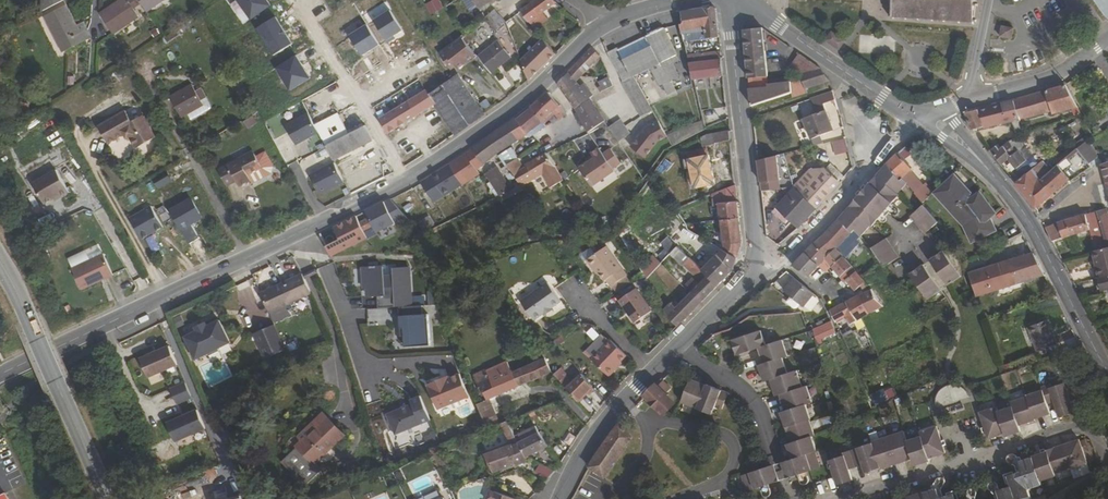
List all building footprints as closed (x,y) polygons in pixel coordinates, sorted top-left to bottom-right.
[(64,2),(64,0),(42,0),(41,13),(64,2)] [(110,36),(136,19),(128,7),(136,2),(134,0),(113,0),(116,6),(98,17),(110,36)] [(165,0),(146,0),(151,9),(165,0)] [(444,7),(440,0),(432,0),(425,4),(430,15),(444,7)] [(451,14),(468,3),(465,0),(454,0),(445,5),(451,14)] [(479,9),(480,8),(491,1),(490,0),(474,0),(479,9)] [(535,28),(547,19),(542,12),(556,2),(554,0),(535,0),(521,10),(535,28)] [(889,0),(893,0),(892,15),(890,16),(891,18),(894,16),(905,17),(905,19),(907,19),(907,17),(917,17),(917,20),(919,20),(919,18),(930,18),(930,23),(935,23),(935,19),(943,19),(942,22),(945,23),(945,19),(958,20),(958,24),(960,24),(961,20),(971,21),(971,25),(973,25),(974,21),(976,21),(977,19),(974,19),(975,6),(978,6),(978,3),(976,3),(976,0),(889,0)] [(1106,19),(1107,17),(1107,0),(1094,0),(1106,19)] [(681,11),(682,23),(680,23),(685,41),(719,37),(719,33),(716,8),(713,7),(711,7),(681,11)] [(485,16),(484,17),(496,30),(506,22),(494,9),(485,16)] [(508,21),(510,25),(513,24),(518,30),(522,27),(531,39),(540,34),(535,28),(521,10),(508,20),(508,21)] [(79,25),(71,29),(59,11),(40,22),(62,56),(88,39),(85,33),(79,25)] [(521,34),(518,30),(513,24),(510,25),(514,37),(521,34)] [(1012,38),(1013,27),(1002,25),(1001,36),(1012,38)] [(164,43),(180,33),(176,28),(161,38),(164,43)] [(623,59),(631,76),(651,67),(660,85),(678,76),(672,63),(678,60),(675,55),(676,54),(664,28),(646,36),(650,46),(623,59)] [(743,30),(748,78),(768,76),(763,28),(743,30)] [(466,41),(471,46),(473,45),(470,41),(478,36),(473,29),(466,36),(464,38),(466,41)] [(514,37),(517,46),(520,45),(527,41),(522,33),(521,34),(514,37)] [(839,48),(843,42),(830,33),(826,39),(839,48)] [(555,54),(544,39),(522,60),(529,80),(534,76),(539,71),(555,54)] [(447,53),(440,58),(445,65),(453,60),(458,67),(464,63),(468,60),(476,54),(471,46),(466,41),(448,54),(447,53)] [(511,57),(500,41),(478,56),(490,72),(511,57)] [(596,59),(600,56),(593,47),(589,50),(596,59)] [(623,59),(617,47),(607,52),(610,57),(620,81),(631,76),(623,59)] [(575,82),(596,59),(589,50),(582,57),(567,71),(568,72),(575,82)] [(724,75),(721,50),(688,54),(694,79),(724,75)] [(820,67),(800,53),(790,67),(800,73),(804,84),(806,89),(830,80),(820,67)] [(449,77),(429,94),(435,103),(455,133),(484,114),(478,105),(459,72),(454,74),(449,77)] [(568,72),(558,84),(566,95),(575,108),(587,99),(580,89),(575,82),(568,72)] [(229,77),(236,89),(243,85),(236,73),(229,77)] [(620,81),(618,82),(631,112),(645,105),(631,76),(620,81)] [(750,89),(769,88),(768,85),(768,76),(748,78),(750,89)] [(610,87),(606,77),(595,83),(598,87),(600,92),(610,87)] [(792,98),(807,93),(806,89),(804,84),(791,85),(790,94),(792,98)] [(201,100),(196,92),(191,85),(170,97),(182,117),(203,104),(201,100)] [(751,106),(790,93),(790,94),(791,85),(769,88),(750,89),(751,106)] [(1011,100),(1019,120),(1051,111),(1052,115),(1071,109),(1073,115),(1079,114),(1064,85),(1011,99),(1011,100)] [(591,97),(583,87),(580,89),(587,99),(591,97)] [(205,97),(200,89),(196,92),(201,100),(205,97)] [(388,133),(435,103),(429,94),(426,90),(379,119),(388,133)] [(548,91),(529,107),(530,108),(517,118),(527,133),(535,127),(543,120),(551,114),(554,111),(558,118),(566,114),(560,104),(548,91)] [(831,104),(836,102),(833,91),(810,99),(816,113),(804,118),(812,139),(834,130),(823,104),(830,101),(831,104)] [(603,121),(587,99),(575,108),(580,116),(587,132),(603,121)] [(992,105),(976,109),(983,127),(1010,120),(1016,134),(1023,132),(1019,120),(1011,100),(992,105)] [(258,110),(252,101),(247,104),(252,113),(258,110)] [(654,127),(645,105),(631,112),(641,133),(654,127)] [(970,130),(983,127),(976,109),(963,111),(967,121),(970,130)] [(144,116),(133,123),(126,111),(99,127),(110,145),(126,135),(129,139),(131,137),(138,149),(157,137),(144,116)] [(320,132),(315,124),(308,111),(285,124),(296,146),(320,132)] [(336,113),(315,124),(320,132),(333,159),(374,138),(367,124),(362,126),(347,134),(345,130),(336,113)] [(499,152),(527,133),(517,118),(516,117),(493,134),(473,149),(483,164),(499,152)] [(611,133),(617,141),(629,133),(620,120),(608,128),(611,133)] [(345,130),(347,134),(362,126),(361,122),(345,130)] [(663,123),(654,127),(661,142),(671,138),(663,123)] [(1095,134),(1100,132),(1096,125),(1091,127),(1095,134)] [(661,142),(654,127),(644,133),(633,147),(648,158),(661,142)] [(715,143),(731,140),(730,131),(707,135),(699,139),(700,143),(703,143),(704,146),(715,144),(715,143)] [(611,133),(594,144),(603,156),(608,164),(612,162),(626,153),(617,141),(611,133)] [(569,158),(572,156),(579,152),(582,157),(591,152),(582,134),(565,143),(557,148),(545,153),(554,166),(569,158)] [(1030,155),(1023,146),(1022,147),(1016,136),(997,148),(994,146),(989,150),(1000,164),(1006,159),(1014,168),(1030,155)] [(832,140),(833,155),(848,153),(846,139),(832,140)] [(1087,163),(1095,156),(1083,141),(1075,148),(1087,163)] [(898,152),(886,163),(900,178),(901,176),(907,182),(918,195),(917,196),(923,203),(934,192),(926,183),(924,185),(911,171),(913,169),(905,159),(911,153),(905,146),(898,152)] [(514,152),(512,148),(501,155),(504,160),(507,164),(518,158),(514,152)] [(695,188),(715,184),(709,155),(708,154),(707,148),(687,152),(689,158),(688,160),(695,188)] [(1066,179),(1068,181),(1090,166),(1087,163),(1075,148),(1055,164),(1067,179),(1066,179)] [(483,164),(473,149),(462,155),(449,164),(461,183),(480,173),(479,171),(485,166),(483,164)] [(265,151),(256,156),(253,150),(218,168),(222,177),(233,171),(237,180),(237,181),(239,186),(251,180),(252,182),(271,172),(272,166),(265,151)] [(554,166),(545,153),(533,160),(525,165),(526,166),(524,168),(518,158),(507,164),(521,185),(542,173),(550,187),(562,180),(554,166)] [(608,164),(603,156),(581,169),(595,190),(620,174),(612,162),(608,164)] [(768,171),(767,156),(757,159),(759,173),(768,171)] [(1099,163),(1105,182),(1107,181),(1107,160),(1099,163)] [(345,182),(334,161),(310,174),(320,196),(345,182)] [(1047,171),(1039,161),(1029,169),(1038,179),(1047,171)] [(901,176),(900,178),(886,163),(877,175),(898,193),(907,182),(901,176)] [(461,183),(449,164),(432,175),(446,197),(463,186),(461,183)] [(1066,179),(1067,179),(1055,164),(1047,171),(1038,179),(1050,193),(1066,179)] [(496,167),(486,173),(500,196),(511,191),(496,167)] [(817,208),(840,183),(823,167),(811,169),(795,186),(795,189),(817,208)] [(1038,179),(1029,169),(1013,182),(1023,193),(1034,207),(1050,193),(1038,179)] [(44,204),(60,195),(61,197),(69,192),(56,170),(33,183),(44,204)] [(233,171),(222,177),(227,185),(233,182),(237,181),(237,180),(233,171)] [(997,230),(991,218),(997,213),(981,191),(974,196),(966,186),(955,173),(934,192),(934,193),(964,226),(972,243),(997,230)] [(876,188),(893,202),(899,194),(898,193),(877,175),(870,183),(876,188)] [(869,196),(876,188),(870,183),(863,190),(869,196)] [(736,185),(717,192),(718,196),(718,203),(721,220),(740,218),(738,202),(736,185)] [(795,189),(795,186),(776,208),(798,228),(817,208),(795,189)] [(890,204),(893,202),(876,188),(869,196),(886,210),(890,204)] [(885,210),(886,210),(869,196),(863,190),(856,199),(879,218),(885,210)] [(593,201),(587,192),(577,199),(583,208),(593,201)] [(203,217),(192,199),(171,211),(190,244),(200,238),(192,224),(203,217)] [(856,199),(850,206),(871,224),(872,226),(879,218),(856,199)] [(376,206),(366,211),(369,217),(373,225),(394,215),(387,201),(376,206)] [(598,208),(593,201),(583,208),(588,214),(598,208)] [(909,215),(924,233),(939,221),(923,203),(909,215)] [(886,210),(885,210),(893,217),(895,217),(896,217),(897,216),(898,214),(899,213),(899,211),(890,204),(886,210)] [(163,227),(151,206),(130,218),(142,240),(163,227)] [(862,235),(871,224),(850,206),(839,218),(851,232),(855,228),(862,235)] [(1107,246),(1107,217),(1106,208),(1095,211),(1104,247),(1107,246)] [(1093,249),(1096,249),(1104,247),(1095,211),(1087,213),(1076,215),(1065,219),(1044,226),(1051,240),(1062,235),(1088,228),(1093,249)] [(369,217),(359,222),(356,216),(320,233),(330,254),(331,256),(334,254),(356,243),(367,238),(366,236),(370,233),(368,230),(374,227),(373,225),(369,217)] [(741,234),(740,218),(721,220),(724,247),(738,255),(742,242),(741,234)] [(827,254),(833,248),(836,248),(851,232),(839,218),(825,232),(815,243),(827,254)] [(880,261),(883,266),(898,256),(886,237),(870,247),(880,261)] [(359,248),(370,243),(367,238),(356,243),(359,248)] [(153,253),(161,248),(155,239),(148,243),(153,253)] [(810,247),(806,252),(819,266),(826,258),(831,266),(844,256),(836,248),(833,248),(827,254),(815,243),(810,247)] [(679,245),(672,251),(695,276),(689,282),(677,270),(673,274),(692,292),(702,302),(710,293),(717,286),(703,270),(679,245)] [(587,259),(596,273),(599,271),(605,280),(606,280),(611,286),(627,275),(607,246),(587,259)] [(1104,247),(1096,249),(1093,249),(1091,250),(1098,276),(1107,273),(1107,246),(1104,247)] [(733,269),(738,255),(724,247),(718,254),(733,269)] [(943,250),(929,259),(947,285),(961,276),(943,250)] [(810,276),(819,266),(806,252),(800,258),(793,265),(810,276)] [(114,275),(103,253),(77,266),(89,287),(114,275)] [(1045,275),(1033,253),(969,273),(977,296),(1045,275)] [(725,278),(733,269),(718,254),(703,270),(717,286),(725,278)] [(831,266),(845,283),(848,280),(857,272),(844,256),(831,266)] [(927,299),(941,290),(923,264),(909,273),(921,290),(927,299)] [(73,268),(83,290),(89,287),(77,266),(73,268)] [(378,307),(404,306),(423,305),(426,305),(425,296),(413,296),(411,268),(394,268),(394,275),(385,275),(385,267),(362,267),(362,289),(365,289),(365,296),(378,296),(378,307)] [(855,290),(860,286),(865,281),(862,277),(857,272),(848,280),(851,284),(855,290)] [(311,292),(302,273),(281,283),(291,303),(311,292)] [(1107,286),(1107,273),(1098,276),(1096,276),(1100,288),(1107,286)] [(796,279),(785,291),(792,297),(801,304),(803,306),(814,294),(796,279)] [(535,321),(544,315),(542,313),(551,306),(553,309),(563,302),(549,282),(521,300),(535,321)] [(291,303),(281,283),(261,293),(270,313),(291,303)] [(635,324),(653,312),(637,289),(624,299),(625,308),(635,324)] [(857,296),(862,304),(865,303),(870,312),(883,306),(872,289),(857,296)] [(702,302),(692,292),(678,306),(672,300),(665,307),(677,326),(689,314),(702,302)] [(836,322),(845,316),(847,319),(849,318),(852,323),(853,322),(861,318),(870,312),(865,303),(862,304),(857,296),(847,301),(830,311),(834,319),(836,322)] [(801,304),(792,297),(788,302),(797,309),(801,304)] [(423,314),(423,305),(404,306),(404,315),(401,316),(401,328),(405,327),(406,346),(431,345),(429,314),(423,314)] [(554,311),(553,309),(551,306),(542,313),(544,315),(545,317),(554,311)] [(861,318),(853,322),(857,329),(860,328),(864,326),(861,318)] [(187,337),(198,358),(210,352),(211,355),(221,350),(219,348),(231,341),(221,320),(209,326),(207,322),(197,327),(199,331),(187,337)] [(1037,352),(1056,345),(1048,320),(1028,328),(1037,352)] [(831,321),(816,329),(821,339),(825,337),(836,332),(831,321)] [(285,349),(274,325),(255,333),(266,358),(285,349)] [(842,336),(852,332),(849,325),(839,330),(842,336)] [(861,331),(857,332),(863,348),(870,345),(868,340),(871,339),(864,326),(860,328),(861,331)] [(812,331),(817,348),(827,342),(825,337),(821,339),(816,329),(812,331)] [(758,348),(766,346),(761,330),(732,340),(737,355),(758,348)] [(608,376),(616,367),(615,366),(626,354),(610,338),(591,357),(608,376)] [(787,355),(782,340),(766,346),(758,348),(763,363),(781,357),(787,355)] [(180,364),(171,345),(141,360),(150,379),(180,364)] [(874,360),(873,361),(876,367),(882,364),(878,354),(874,346),(869,348),(874,360)] [(537,359),(541,357),(536,348),(532,350),(537,359)] [(763,363),(758,365),(764,382),(770,379),(787,374),(781,357),(763,363)] [(544,359),(533,363),(539,376),(551,371),(547,363),(544,359)] [(554,374),(561,367),(556,359),(547,363),(551,371),(554,374)] [(486,368),(473,373),(478,385),(480,384),(483,392),(486,398),(539,376),(533,363),(512,372),(507,360),(487,369),(486,368)] [(593,387),(582,373),(573,382),(561,367),(554,374),(578,401),(593,387)] [(780,394),(803,387),(797,371),(787,374),(770,379),(776,396),(780,394)] [(464,374),(431,386),(441,410),(473,397),(464,374)] [(697,408),(706,385),(691,379),(681,401),(697,408)] [(666,394),(672,388),(663,380),(660,382),(653,389),(646,396),(663,413),(674,403),(666,394)] [(189,383),(173,390),(180,405),(196,398),(195,395),(189,383)] [(1075,412),(1065,383),(1050,388),(1048,385),(1041,388),(1042,390),(1047,404),(1054,402),(1055,405),(1059,417),(1075,412)] [(697,408),(712,414),(716,406),(722,409),(729,393),(707,384),(706,385),(697,408)] [(935,403),(936,406),(936,408),(971,395),(970,392),(968,390),(965,388),(963,386),(960,385),(957,384),(954,384),(951,384),(947,385),(944,386),(942,388),(940,390),(938,392),(937,395),(936,398),(935,400),(935,403)] [(812,402),(807,385),(803,387),(780,394),(785,411),(805,404),(812,402)] [(875,406),(896,396),(892,388),(872,398),(875,406)] [(1027,396),(1035,419),(1043,416),(1050,413),(1047,404),(1042,390),(1027,395),(1027,396)] [(431,421),(420,396),(409,400),(411,405),(389,413),(397,436),(431,421)] [(1028,422),(1035,420),(1035,419),(1027,396),(1011,402),(1013,406),(1020,425),(1028,422)] [(478,404),(485,425),(498,420),(491,399),(478,404)] [(786,427),(811,419),(805,404),(785,411),(781,412),(786,427)] [(997,411),(1005,433),(1006,436),(1015,433),(1021,431),(1020,425),(1013,406),(997,411)] [(985,427),(989,439),(1005,433),(997,411),(996,407),(980,412),(985,427)] [(211,430),(202,411),(171,425),(180,444),(211,430)] [(516,437),(505,416),(498,419),(509,439),(484,451),(493,469),(513,459),(514,460),(526,454),(524,451),(516,437)] [(313,461),(343,434),(327,417),(297,444),(313,461)] [(811,435),(815,434),(811,419),(786,427),(791,442),(811,435)] [(524,451),(527,450),(547,441),(540,433),(542,432),(539,428),(537,429),(534,422),(517,429),(521,436),(516,437),(524,451)] [(605,477),(632,437),(620,422),(610,434),(589,467),(605,477)] [(574,426),(565,440),(561,437),(557,443),(568,451),(582,431),(574,426)] [(921,436),(929,458),(945,453),(940,439),(937,427),(920,432),(921,436)] [(906,441),(903,431),(887,436),(896,464),(912,458),(906,441)] [(792,459),(815,451),(816,451),(811,435),(791,442),(787,444),(792,459)] [(880,469),(896,464),(887,436),(871,442),(872,443),(880,468),(880,469)] [(906,441),(912,458),(914,465),(922,463),(929,461),(929,458),(921,436),(906,441)] [(1071,468),(1087,463),(1079,439),(1072,442),(1063,445),(1071,468)] [(863,465),(865,473),(880,468),(872,443),(850,451),(856,467),(863,465)] [(1071,468),(1063,445),(1055,447),(1047,450),(1047,451),(1055,474),(1071,468)] [(807,472),(820,467),(815,451),(792,459),(786,460),(791,477),(792,480),(800,478),(798,474),(807,472)] [(829,460),(838,485),(853,480),(849,469),(856,467),(850,451),(844,453),(845,455),(829,460)] [(1041,482),(1055,476),(1055,474),(1047,451),(1040,453),(1032,456),(1033,458),(1041,482)] [(1019,463),(1019,462),(1022,461),(1020,458),(1012,454),(1010,454),(1009,454),(1008,455),(1007,457),(1007,458),(1007,459),(1008,460),(1009,462),(1010,462),(1016,465),(1018,464),(1019,463)] [(447,465),(444,457),(437,461),(440,468),(447,465)] [(1033,458),(1022,461),(1019,462),(1019,463),(1018,464),(1020,470),(1021,469),(1022,471),(1028,489),(1042,485),(1041,482),(1033,458)] [(555,470),(538,460),(536,468),(549,479),(555,470)] [(783,479),(791,477),(786,460),(778,463),(771,466),(777,481),(783,479)] [(745,474),(742,476),(747,491),(760,487),(769,484),(777,481),(771,466),(745,474)] [(1008,479),(1009,478),(1009,476),(1011,475),(1009,472),(1002,468),(1000,468),(999,469),(998,470),(997,471),(997,473),(997,474),(999,476),(1006,480),(1008,480),(1008,479)] [(1009,476),(1009,478),(1008,479),(1008,480),(1010,485),(1011,484),(1012,487),(1016,498),(1030,498),(1031,498),(1028,489),(1022,471),(1011,475),(1009,476)] [(809,481),(810,480),(807,472),(798,474),(800,478),(801,483),(803,484),(804,484),(806,484),(807,483),(808,482),(809,481)] [(938,489),(938,490),(939,489),(940,490),(942,489),(944,485),(946,481),(946,479),(945,478),(944,477),(942,477),(941,477),(940,478),(939,478),(935,486),(936,489),(938,489)] [(771,492),(769,484),(760,487),(763,495),(764,495),(765,496),(766,496),(768,496),(769,496),(770,494),(771,493),(771,492)] [(969,498),(974,498),(978,490),(977,489),(976,488),(975,487),(973,487),(972,487),(970,487),(966,495),(967,498),(969,498)] [(1012,487),(999,491),(1001,498),(1016,498),(1012,487)] [(926,498),(941,498),(940,496),(941,495),(940,490),(939,489),(938,490),(938,489),(936,489),(924,493),(926,498)] [(517,498),(496,491),(495,492),(491,490),(488,498),(517,498)]
